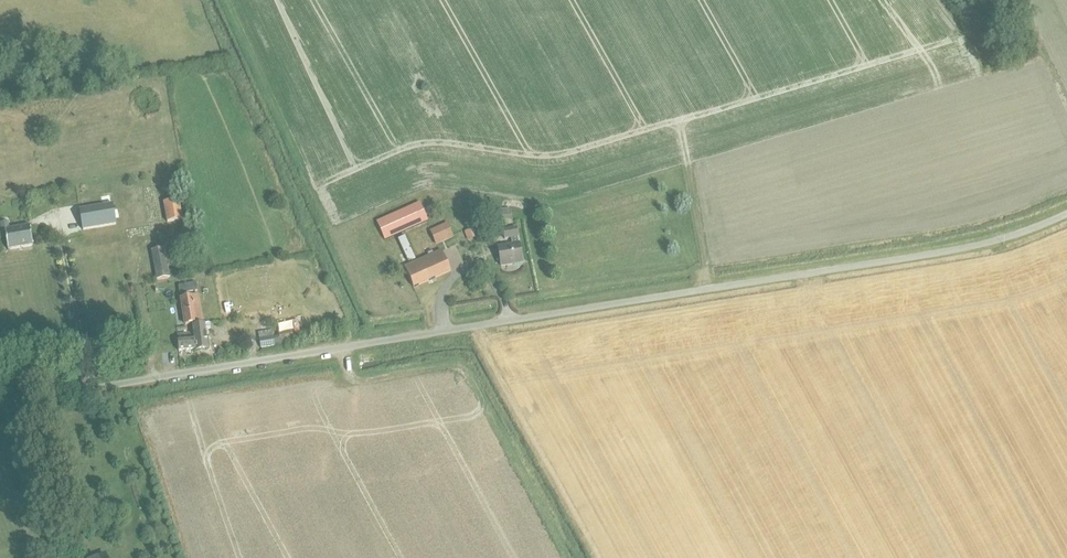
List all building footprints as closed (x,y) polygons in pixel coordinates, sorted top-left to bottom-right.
[(164,203),(168,222),(183,220),(179,200),(164,203)] [(377,222),(385,240),(428,221),(420,203),(377,222)] [(113,204),(80,210),(83,231),(117,225),(113,204)] [(6,239),(8,250),(33,246),(30,226),(8,230),(6,219),(0,220),(3,239),(6,239)] [(469,238),(477,234),(473,225),(465,229),(469,238)] [(434,232),(439,243),(454,237),(448,226),(434,232)] [(498,247),(501,267),(523,264),(520,243),(519,243),(517,228),(504,230),(505,240),(511,239),(512,245),(498,247)] [(152,250),(157,280),(171,278),(166,248),(152,250)] [(405,267),(414,288),(450,271),(442,251),(405,267)] [(180,287),(181,294),(198,291),(196,284),(180,287)] [(181,299),(186,325),(206,322),(204,312),(201,313),(198,296),(181,299)] [(209,324),(193,325),(193,326),(194,333),(196,349),(196,351),(208,350),(206,330),(209,329),(209,324)] [(178,337),(177,337),(179,351),(196,349),(194,333),(193,326),(187,327),(188,333),(178,334),(178,337)] [(274,339),(274,337),(259,339),(261,348),(275,346),(276,349),(295,345),(293,333),(279,336),(280,337),(274,339)]
